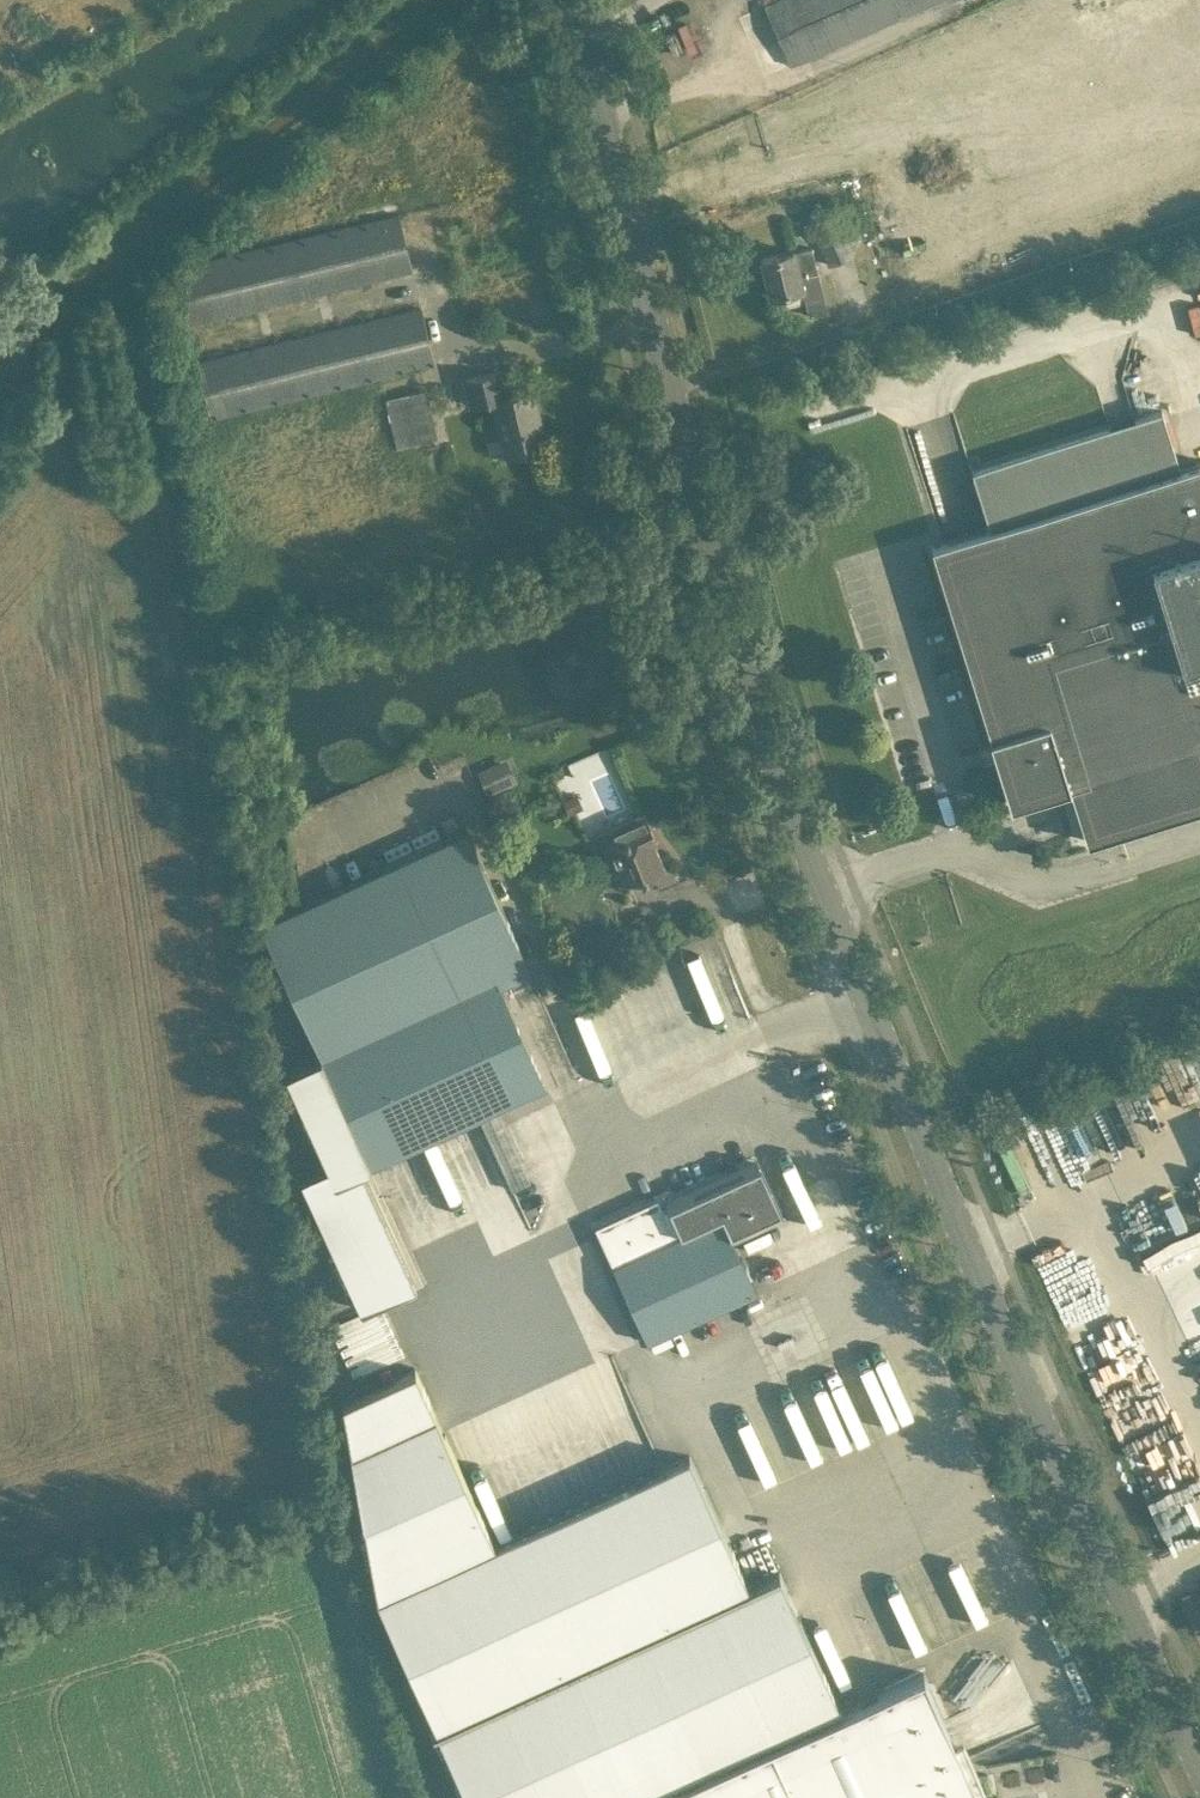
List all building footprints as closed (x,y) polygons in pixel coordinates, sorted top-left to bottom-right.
[(791,64),(937,0),(776,0),(765,5),(791,64)] [(397,212),(181,259),(194,319),(410,272),(397,212)] [(811,242),(766,252),(775,292),(799,287),(805,312),(826,308),(811,242)] [(204,411),(432,368),(421,309),(193,352),(204,411)] [(533,404),(529,389),(505,395),(500,370),(464,379),(469,406),(494,401),(507,454),(546,444),(539,416),(537,417),(535,410),(538,410),(536,403),(533,404)] [(425,386),(384,395),(395,444),(436,435),(425,386)] [(1199,805),(1199,461),(1182,467),(1162,407),(1135,416),(1122,420),(1110,424),(972,468),(990,525),(963,534),(932,544),(992,734),(990,735),(1011,802),(1070,783),(1088,839),(1199,805)] [(482,514),(479,496),(471,497),(465,498),(469,517),(477,516),(482,514)] [(511,784),(500,759),(477,769),(489,794),(511,784)] [(569,813),(583,806),(577,793),(563,799),(569,813)] [(644,875),(665,865),(650,832),(653,831),(644,811),(597,833),(620,883),(643,872),(644,875)] [(287,1069),(328,1162),(301,1174),(361,1306),(416,1282),(362,1167),(546,1085),(496,973),(527,960),(469,829),(261,922),(320,1055),(287,1069)] [(731,1237),(780,1215),(756,1161),(671,1199),(668,1191),(595,1225),(648,1341),(756,1291),(731,1237)] [(669,1332),(650,1341),(655,1351),(674,1342),(669,1332)] [(902,1349),(764,1401),(787,1463),(925,1411),(902,1349)] [(343,1399),(375,1598),(374,1598),(464,1797),(647,1797),(844,1708),(781,1570),(751,1584),(691,1454),(496,1543),(416,1366),(343,1399)] [(884,1657),(968,1628),(958,1598),(955,1599),(943,1566),(864,1593),(871,1614),(882,1610),(890,1631),(876,1635),(884,1657)] [(647,1797),(983,1797),(925,1671),(844,1708),(647,1797)]
